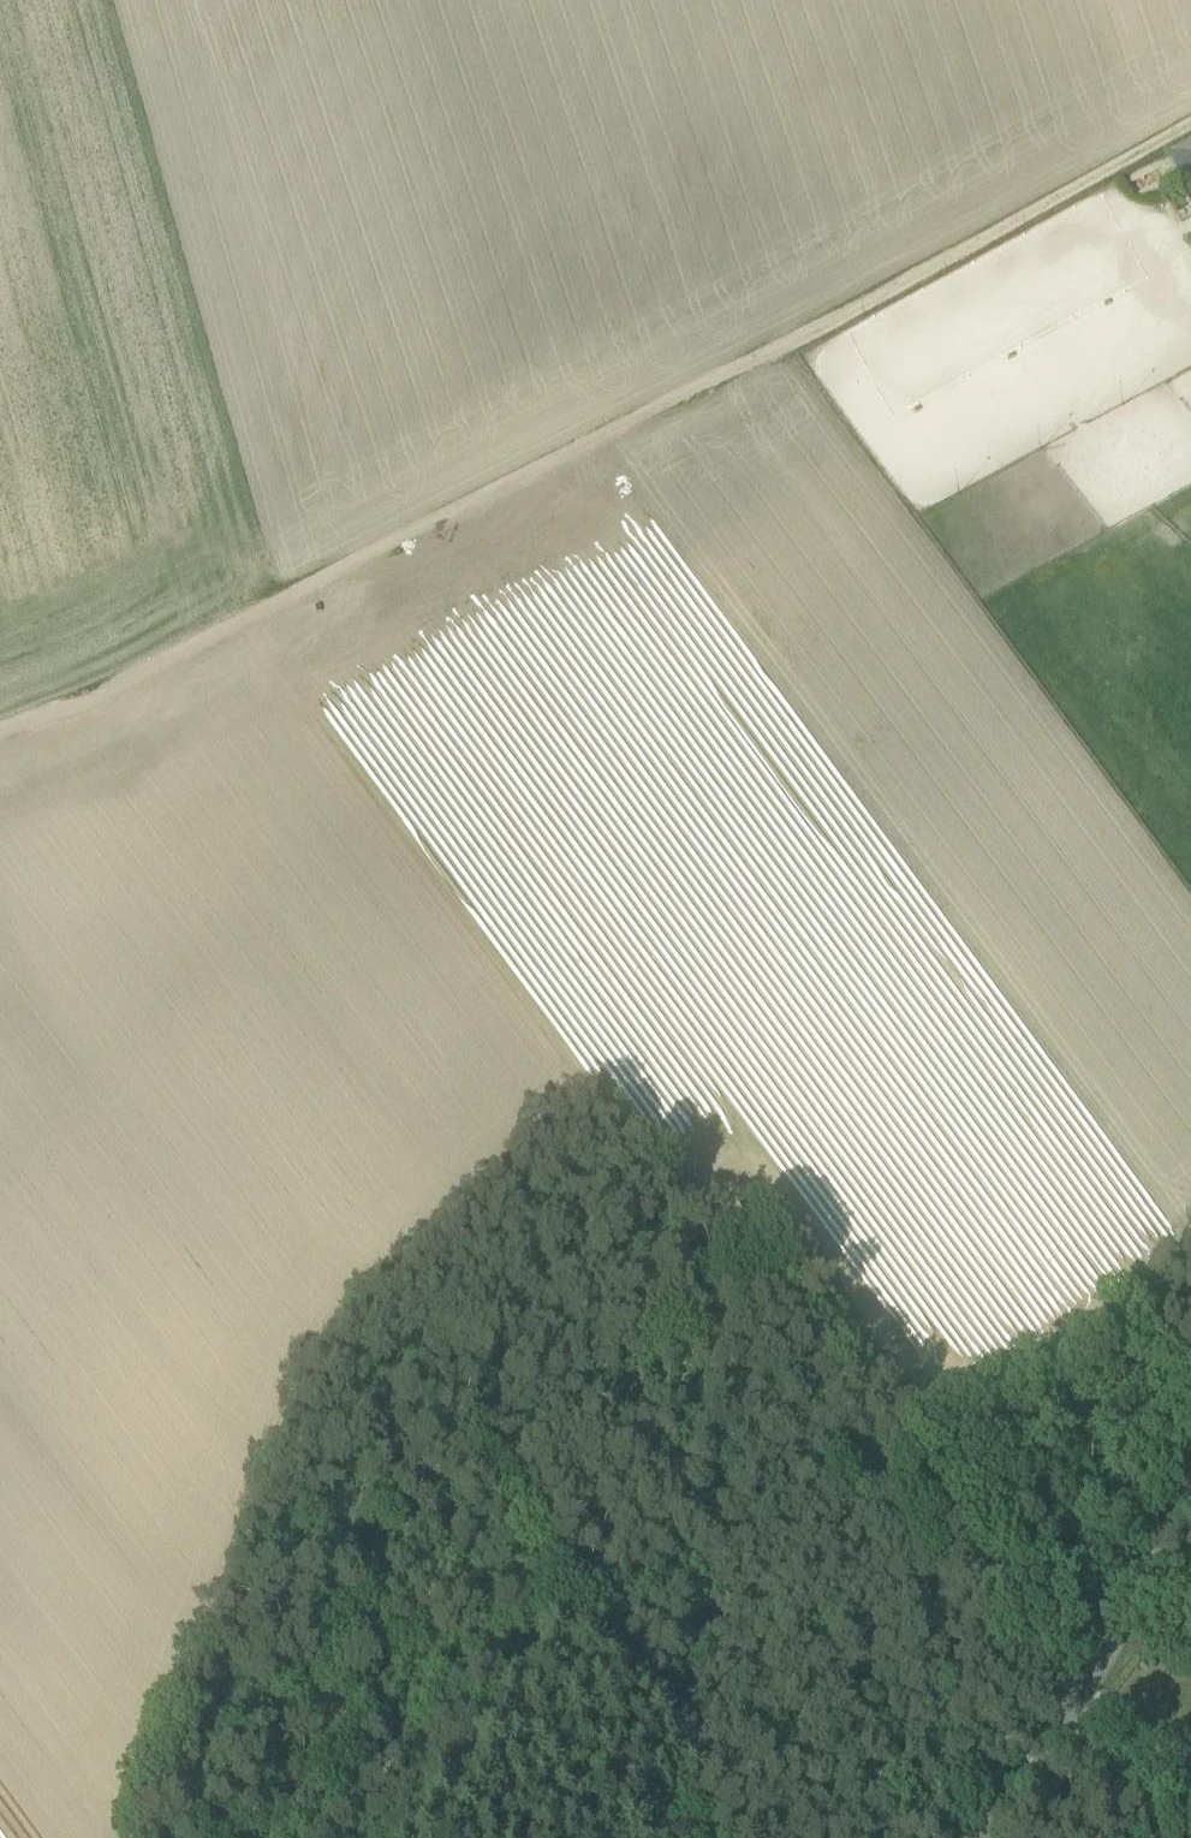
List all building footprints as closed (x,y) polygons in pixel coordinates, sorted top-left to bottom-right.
[(1175,168),(1190,196),(1190,159),(1175,168)]
